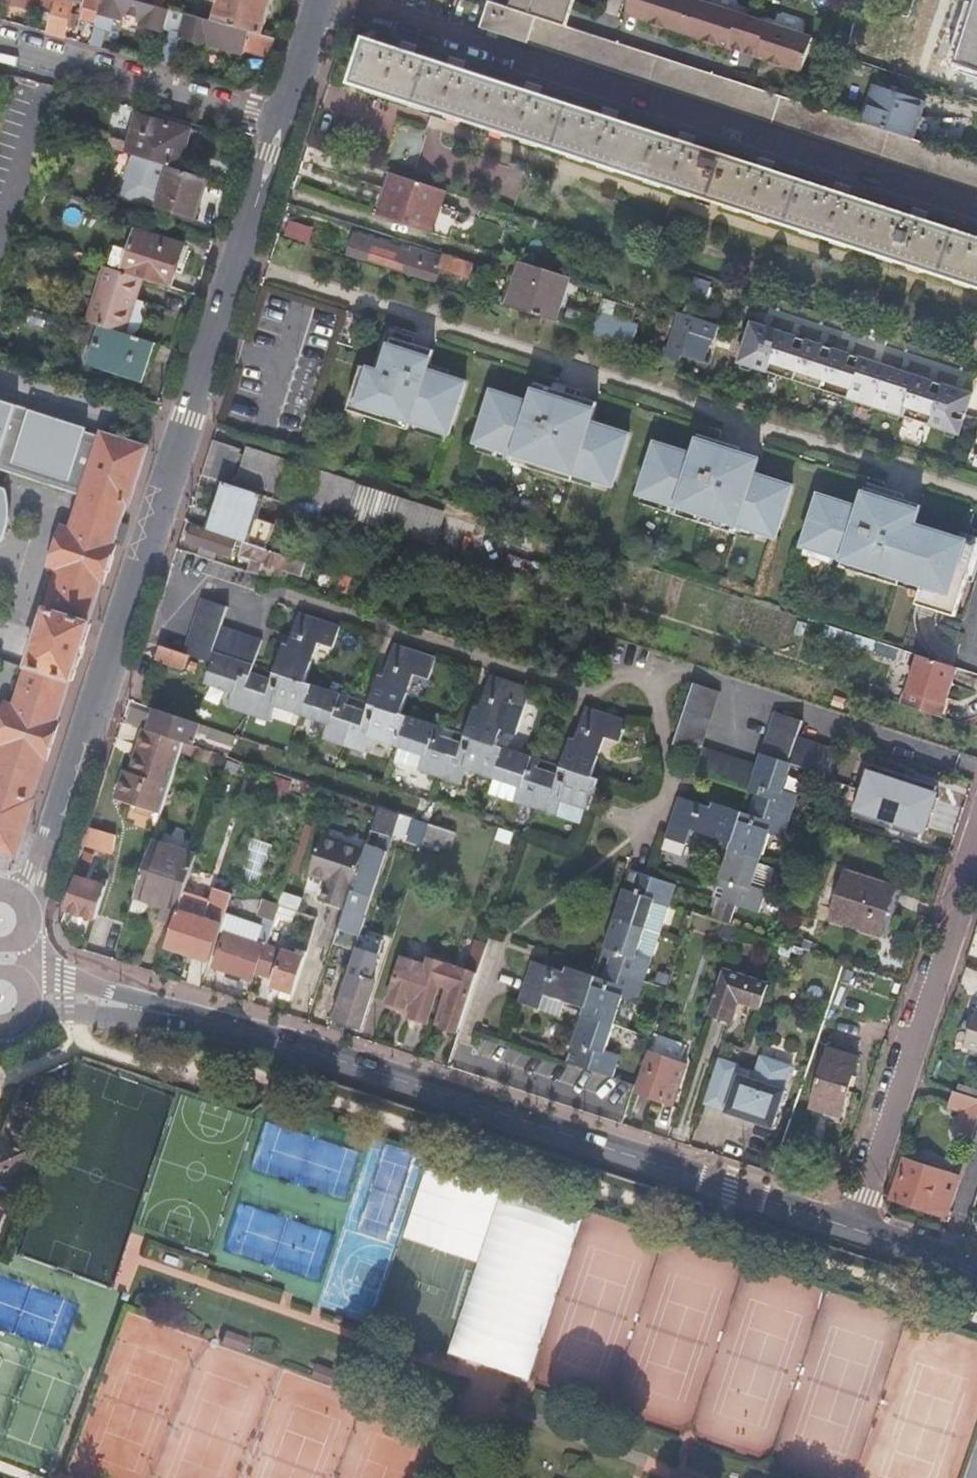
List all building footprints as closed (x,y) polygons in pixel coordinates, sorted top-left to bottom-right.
[(48,33),(64,37),(75,1),(71,0),(58,0),(56,8),(48,33)] [(99,20),(105,0),(88,0),(84,16),(99,20)] [(92,45),(101,47),(108,25),(113,27),(116,14),(145,22),(143,29),(164,35),(167,24),(184,28),(188,15),(170,10),(133,0),(105,0),(99,20),(92,45)] [(170,10),(173,0),(133,0),(170,10)] [(217,23),(262,36),(272,0),(214,0),(213,2),(221,5),(217,23)] [(521,11),(571,27),(577,30),(586,0),(524,0),(521,11)] [(810,75),(821,42),(693,0),(640,0),(634,18),(810,75)] [(824,110),(608,40),(490,3),(482,27),(976,187),(976,159),(915,139),(865,123),(824,110)] [(188,15),(184,28),(182,37),(242,54),(243,49),(270,57),(276,39),(262,36),(217,23),(188,15)] [(167,39),(160,63),(173,67),(179,48),(180,43),(167,39)] [(179,48),(173,67),(183,70),(188,51),(179,48)] [(976,304),(976,256),(356,54),(342,97),(976,304)] [(878,86),(865,123),(915,139),(927,103),(878,86)] [(179,170),(205,179),(210,163),(193,158),(201,133),(139,115),(131,143),(107,135),(104,146),(105,146),(128,153),(172,168),(179,170)] [(393,160),(413,165),(421,137),(401,132),(393,160)] [(193,218),(205,179),(179,170),(172,168),(159,207),(193,218)] [(431,234),(444,192),(391,175),(379,217),(431,234)] [(143,279),(171,288),(184,247),(137,232),(123,272),(143,279)] [(350,253),(425,276),(431,256),(413,250),(412,255),(355,236),(350,253)] [(471,263),(451,257),(446,272),(466,278),(471,263)] [(555,322),(570,278),(524,263),(510,308),(555,322)] [(102,326),(126,334),(143,279),(123,272),(105,266),(88,322),(102,326)] [(594,335),(635,347),(641,327),(601,314),(594,335)] [(690,333),(717,341),(722,326),(704,320),(684,314),(672,352),(667,351),(665,357),(681,362),(690,333)] [(90,364),(142,381),(154,343),(126,334),(102,326),(90,364)] [(676,376),(703,385),(717,341),(690,333),(681,362),(676,376)] [(384,426),(443,445),(459,393),(447,389),(421,381),(425,369),(427,361),(409,355),(386,348),(375,383),(356,377),(342,421),(381,433),(384,426)] [(809,370),(759,355),(751,381),(800,397),(809,370)] [(891,426),(900,399),(851,384),(842,410),(891,426)] [(590,413),(529,394),(523,413),(485,401),(469,453),(528,472),(526,479),(565,492),(568,485),(605,496),(622,445),(584,433),(588,420),(590,413)] [(21,407),(0,401),(0,465),(21,407)] [(0,465),(0,471),(83,498),(104,435),(21,407),(0,465)] [(14,855),(16,856),(35,800),(31,799),(44,758),(48,759),(60,721),(57,720),(69,681),(71,682),(72,679),(74,680),(91,626),(89,625),(91,622),(88,621),(101,582),(104,583),(117,545),(114,544),(126,504),(129,505),(147,449),(145,448),(104,435),(83,498),(74,531),(65,528),(53,563),(55,568),(61,570),(17,707),(8,704),(0,728),(0,745),(4,747),(0,760),(0,851),(14,855)] [(214,441),(203,476),(224,483),(228,485),(240,449),(214,441)] [(684,465),(646,453),(630,505),(661,515),(689,523),(687,531),(727,544),(729,536),(767,548),(783,497),(759,489),(746,485),(750,470),(689,450),(684,465)] [(239,480),(285,495),(294,467),(248,453),(239,480)] [(299,500),(345,514),(355,486),(308,472),(299,500)] [(216,507),(274,526),(275,524),(254,517),(262,496),(228,485),(224,483),(216,507)] [(351,516),(390,529),(399,501),(360,488),(351,516)] [(13,534),(16,499),(0,490),(0,552),(13,534)] [(810,504),(794,556),(855,575),(853,583),(891,595),(893,588),(914,595),(912,602),(908,614),(930,621),(947,626),(970,554),(908,534),(914,515),(858,497),(852,517),(810,504)] [(394,530),(434,543),(443,515),(404,502),(394,530)] [(321,515),(287,504),(284,513),(294,516),(291,524),(315,532),(321,515)] [(267,549),(274,526),(216,507),(209,530),(239,540),(267,549)] [(187,543),(230,556),(235,542),(192,528),(187,543)] [(290,572),(295,558),(267,549),(239,540),(237,547),(244,549),(241,559),(250,563),(252,559),(290,572)] [(536,585),(604,608),(610,589),(567,576),(501,552),(496,567),(537,582),(536,585)] [(318,585),(330,588),(334,574),(323,571),(318,585)] [(893,588),(891,595),(912,602),(914,595),(893,588)] [(183,654),(190,656),(207,662),(213,664),(206,685),(232,694),(227,708),(271,722),(275,708),(327,725),(323,740),(366,754),(371,739),(422,757),(418,771),(462,786),(467,771),(520,789),(515,802),(557,816),(562,802),(589,811),(599,781),(585,776),(598,737),(612,741),(619,719),(586,708),(574,741),(569,740),(557,775),(537,769),(540,762),(496,747),(509,708),(524,713),(531,690),(490,676),(479,710),(475,709),(463,744),(443,738),(445,730),(401,716),(414,676),(428,681),(436,659),(394,645),(383,678),(379,676),(366,712),(347,706),(349,699),(306,685),(319,644),(333,649),(341,627),(300,614),(289,647),(283,644),(271,681),(251,674),(262,641),(221,627),(228,608),(201,600),(183,654)] [(901,660),(904,651),(831,627),(828,636),(901,660)] [(183,654),(162,647),(157,661),(185,670),(190,656),(183,654)] [(905,706),(942,718),(959,668),(921,656),(905,706)] [(831,778),(840,751),(798,737),(804,721),(776,712),(759,765),(704,747),(722,691),(696,682),(675,744),(702,753),(695,773),(757,793),(751,814),(716,802),(715,807),(681,796),(666,839),(688,846),(694,831),(732,844),(718,887),(726,890),(722,901),(760,913),(767,890),(753,885),(770,834),(785,839),(799,794),(785,789),(793,765),(831,778)] [(188,721),(156,710),(154,717),(131,709),(126,723),(148,730),(185,743),(192,745),(199,725),(188,721)] [(185,743),(148,730),(135,774),(128,772),(120,799),(162,814),(185,743)] [(888,809),(905,815),(916,782),(915,781),(919,769),(879,755),(877,760),(884,763),(881,771),(876,769),(870,785),(879,788),(877,794),(892,798),(888,809)] [(381,808),(376,823),(396,829),(401,815),(381,808)] [(394,835),(423,844),(424,841),(430,824),(401,815),(396,829),(394,835)] [(430,824),(424,841),(450,850),(455,833),(430,824)] [(123,843),(87,831),(81,848),(117,860),(123,843)] [(378,851),(388,854),(393,837),(384,834),(378,851)] [(322,902),(347,911),(366,854),(367,851),(325,837),(311,876),(328,881),(322,902)] [(196,854),(153,840),(135,896),(130,910),(138,912),(143,911),(147,909),(149,900),(162,905),(157,920),(173,925),(178,910),(196,854)] [(79,868),(90,871),(95,856),(84,853),(79,868)] [(346,912),(366,919),(386,860),(366,854),(347,911),(346,912)] [(832,918),(882,935),(898,889),(847,872),(832,918)] [(575,1067),(612,1078),(619,1056),(605,1051),(622,1000),(636,1004),(651,959),(668,908),(675,885),(638,873),(635,884),(627,882),(602,957),(610,959),(604,980),(568,967),(566,972),(533,961),(519,1001),(542,1008),(546,994),(585,1007),(571,1051),(579,1053),(575,1067)] [(97,919),(109,882),(102,880),(101,886),(76,878),(66,909),(97,919)] [(173,925),(166,947),(211,961),(232,895),(215,890),(207,913),(198,910),(196,916),(178,910),(173,925)] [(298,940),(307,915),(296,911),(288,936),(298,940)] [(693,912),(689,927),(703,932),(708,917),(693,912)] [(263,946),(265,947),(266,945),(273,922),(264,919),(256,944),(226,934),(215,967),(252,979),(263,946)] [(453,968),(443,999),(450,1001),(442,1028),(459,1034),(487,946),(475,941),(466,971),(453,968)] [(265,947),(256,975),(274,980),(272,986),(295,993),(306,958),(266,945),(265,947)] [(346,1023),(364,1029),(374,999),(371,998),(383,959),(359,952),(337,1018),(334,1017),(330,1028),(343,1032),(346,1023)] [(436,997),(443,999),(453,968),(429,960),(427,967),(404,959),(389,1005),(404,1010),(407,1002),(414,1004),(410,1018),(428,1024),(436,997)] [(716,995),(709,1017),(732,1025),(739,1004),(761,1011),(763,1004),(769,987),(747,980),(746,982),(726,975),(719,995),(716,995)] [(976,1052),(976,1012),(973,1022),(965,1019),(962,1028),(970,1030),(965,1048),(976,1052)] [(811,1107),(842,1117),(859,1060),(828,1051),(811,1107)] [(637,1095),(667,1105),(671,1091),(677,1093),(687,1064),(659,1055),(650,1053),(637,1095)] [(719,1060),(704,1105),(757,1122),(765,1096),(776,1062),(760,1057),(753,1080),(736,1075),(739,1066),(719,1060)] [(765,1096),(757,1122),(773,1127),(792,1067),(776,1062),(765,1096)] [(953,1091),(948,1107),(962,1112),(955,1134),(967,1138),(964,1146),(971,1149),(976,1130),(976,1099),(953,1091)] [(18,1188),(33,1151),(0,1137),(0,1181),(18,1188)] [(894,1198),(934,1212),(946,1175),(906,1162),(894,1198)] [(449,1355),(531,1380),(580,1219),(498,1195),(449,1355)] [(130,1294),(123,1292),(121,1299),(128,1301),(130,1294)] [(254,1341),(226,1330),(221,1343),(249,1354),(254,1341)] [(335,1371),(316,1363),(311,1376),(331,1383),(335,1371)]
